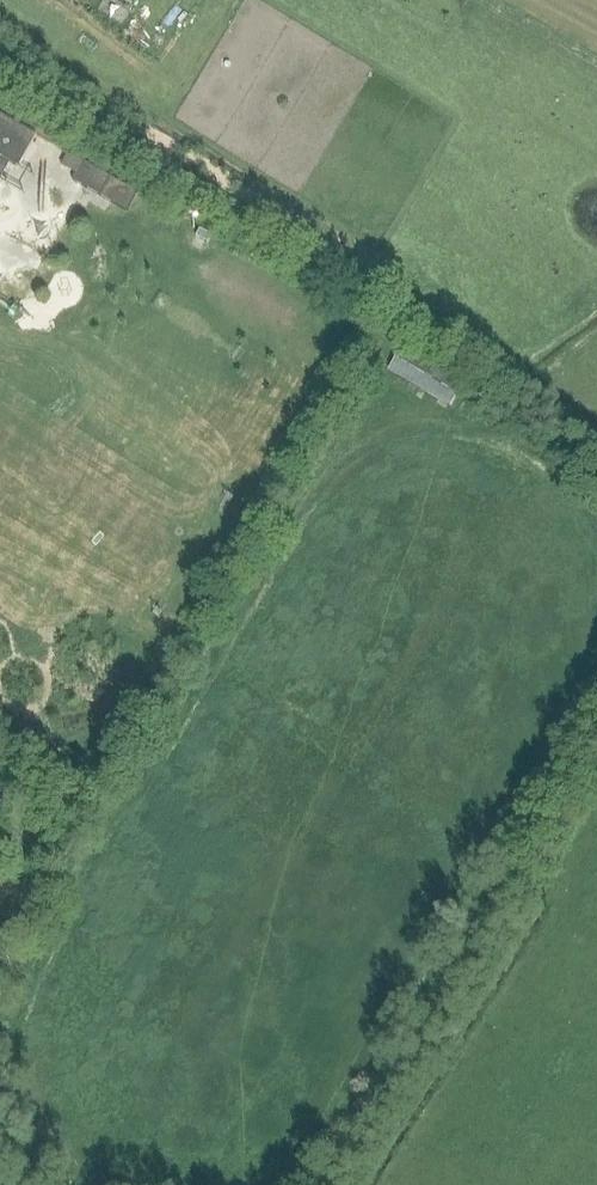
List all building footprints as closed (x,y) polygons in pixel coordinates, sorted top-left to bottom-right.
[(9,165),(17,170),(36,136),(0,115),(0,180),(9,165)] [(137,192),(111,177),(84,162),(73,181),(126,210),(137,192)] [(211,236),(198,229),(194,237),(207,244),(211,236)] [(465,384),(450,376),(402,348),(388,370),(438,398),(452,406),(465,384)]
